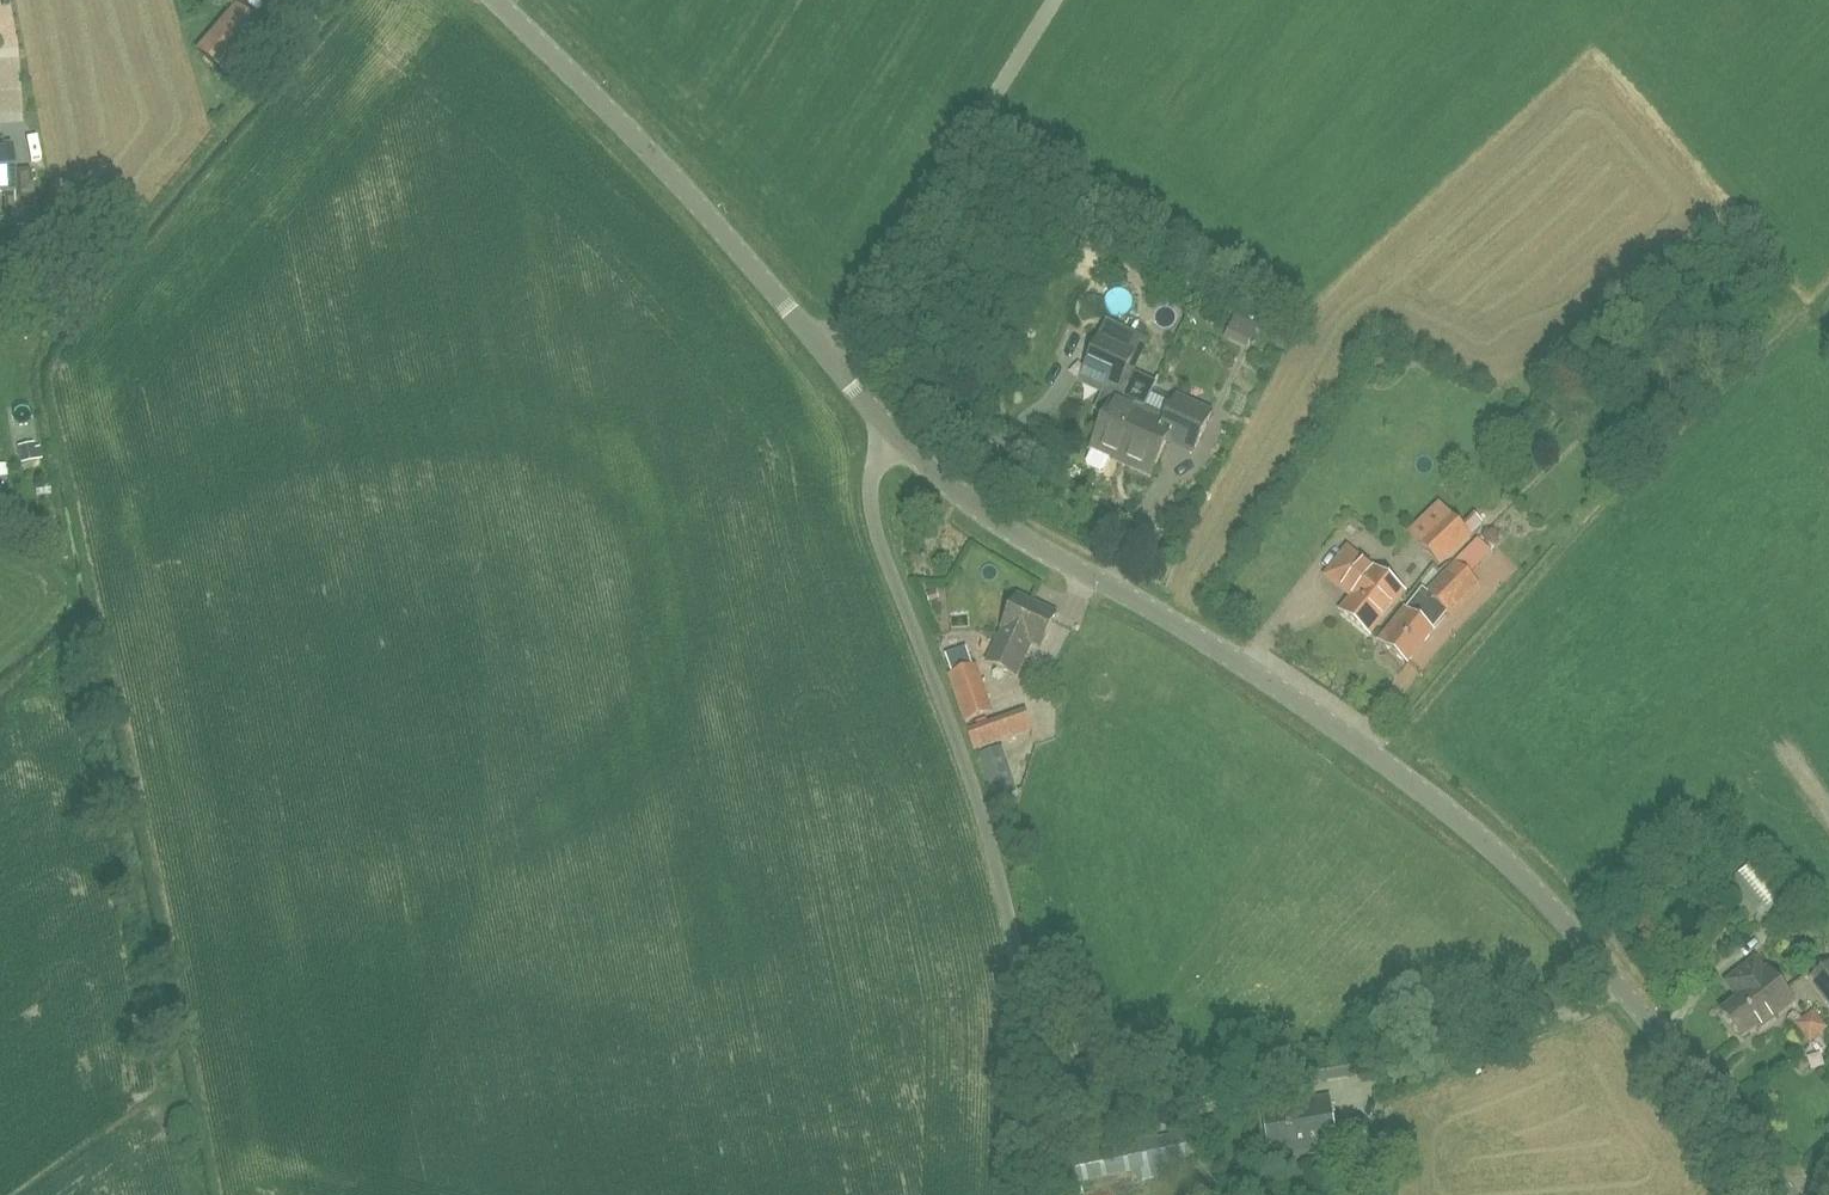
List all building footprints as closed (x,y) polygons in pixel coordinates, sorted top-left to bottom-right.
[(266,33),(236,6),(196,51),(226,78),(266,33)] [(5,228),(40,225),(30,170),(11,171),(9,146),(2,146),(2,153),(0,153),(0,193),(2,192),(5,228)] [(1718,288),(1708,297),(1722,312),(1732,302),(1718,288)] [(1220,336),(1242,346),(1251,324),(1229,314),(1220,336)] [(1119,463),(1144,409),(1121,398),(1127,385),(1120,382),(1133,354),(1098,338),(1084,369),(1108,380),(1094,410),(1105,415),(1089,450),(1091,450),(1085,462),(1087,467),(1099,472),(1103,470),(1108,458),(1119,463)] [(1119,463),(1149,477),(1166,440),(1193,452),(1195,446),(1211,413),(1176,397),(1174,401),(1152,391),(1144,409),(1119,463)] [(16,460),(35,458),(34,442),(14,444),(16,460)] [(1441,568),(1472,538),(1447,512),(1416,542),(1441,568)] [(1479,586),(1468,576),(1489,555),(1478,544),(1457,566),(1454,563),(1426,593),(1421,589),(1404,609),(1378,641),(1407,665),(1433,633),(1418,621),(1433,601),(1450,616),(1479,586)] [(1369,634),(1402,592),(1374,570),(1372,571),(1346,551),(1325,577),(1352,598),(1340,612),(1369,634)] [(1055,614),(1018,597),(987,663),(1014,676),(1030,643),(1040,647),(1055,614)] [(976,667),(949,677),(965,722),(992,713),(976,667)] [(1026,716),(969,736),(974,751),(1031,731),(1026,716)] [(1759,916),(1778,897),(1744,862),(1725,880),(1759,916)] [(1739,1001),(1721,1014),(1741,1041),(1755,1030),(1758,1034),(1794,1007),(1768,972),(1766,974),(1757,963),(1727,985),(1739,1001)] [(1810,980),(1828,1005),(1828,965),(1810,980)] [(1791,1002),(1809,989),(1800,975),(1782,988),(1791,1002)] [(1811,1009),(1791,1023),(1804,1042),(1824,1028),(1811,1009)] [(1329,1098),(1261,1108),(1269,1163),(1338,1153),(1329,1098)] [(1050,1161),(1056,1187),(1195,1156),(1189,1131),(1050,1161)]
